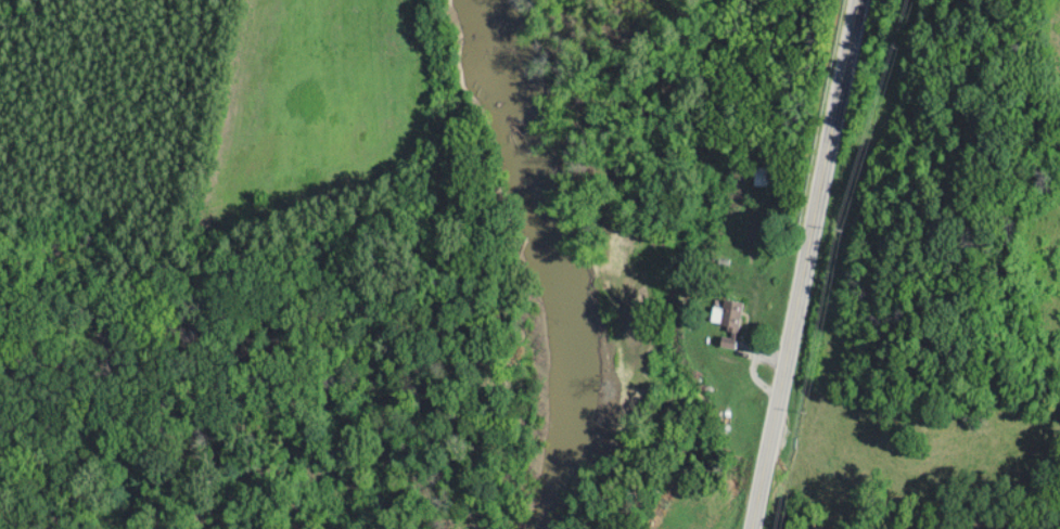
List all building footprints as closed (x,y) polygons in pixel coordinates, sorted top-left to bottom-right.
[(758,186),(772,186),(772,168),(758,168),(758,186)] [(745,303),(729,301),(721,347),(738,349),(745,303)]
